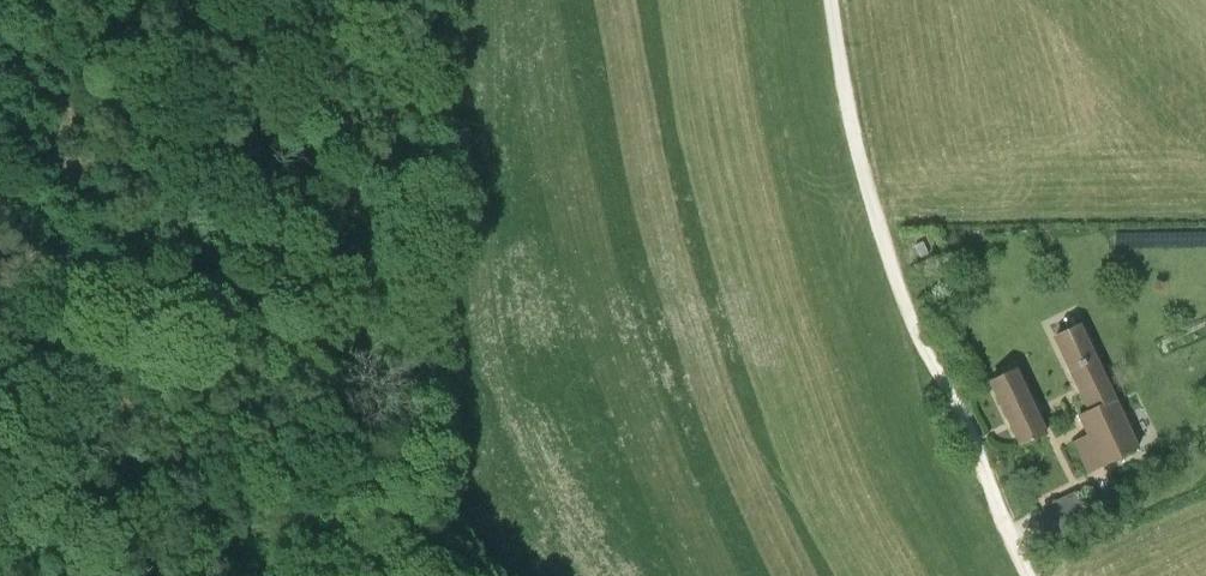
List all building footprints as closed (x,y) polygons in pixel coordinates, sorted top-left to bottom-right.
[(1080,324),(1051,338),(1086,412),(1076,417),(1085,436),(1071,443),(1086,475),(1139,450),(1080,324)] [(1016,370),(990,382),(1021,447),(1047,434),(1016,370)] [(1075,492),(1040,508),(1056,541),(1091,525),(1075,492)]
